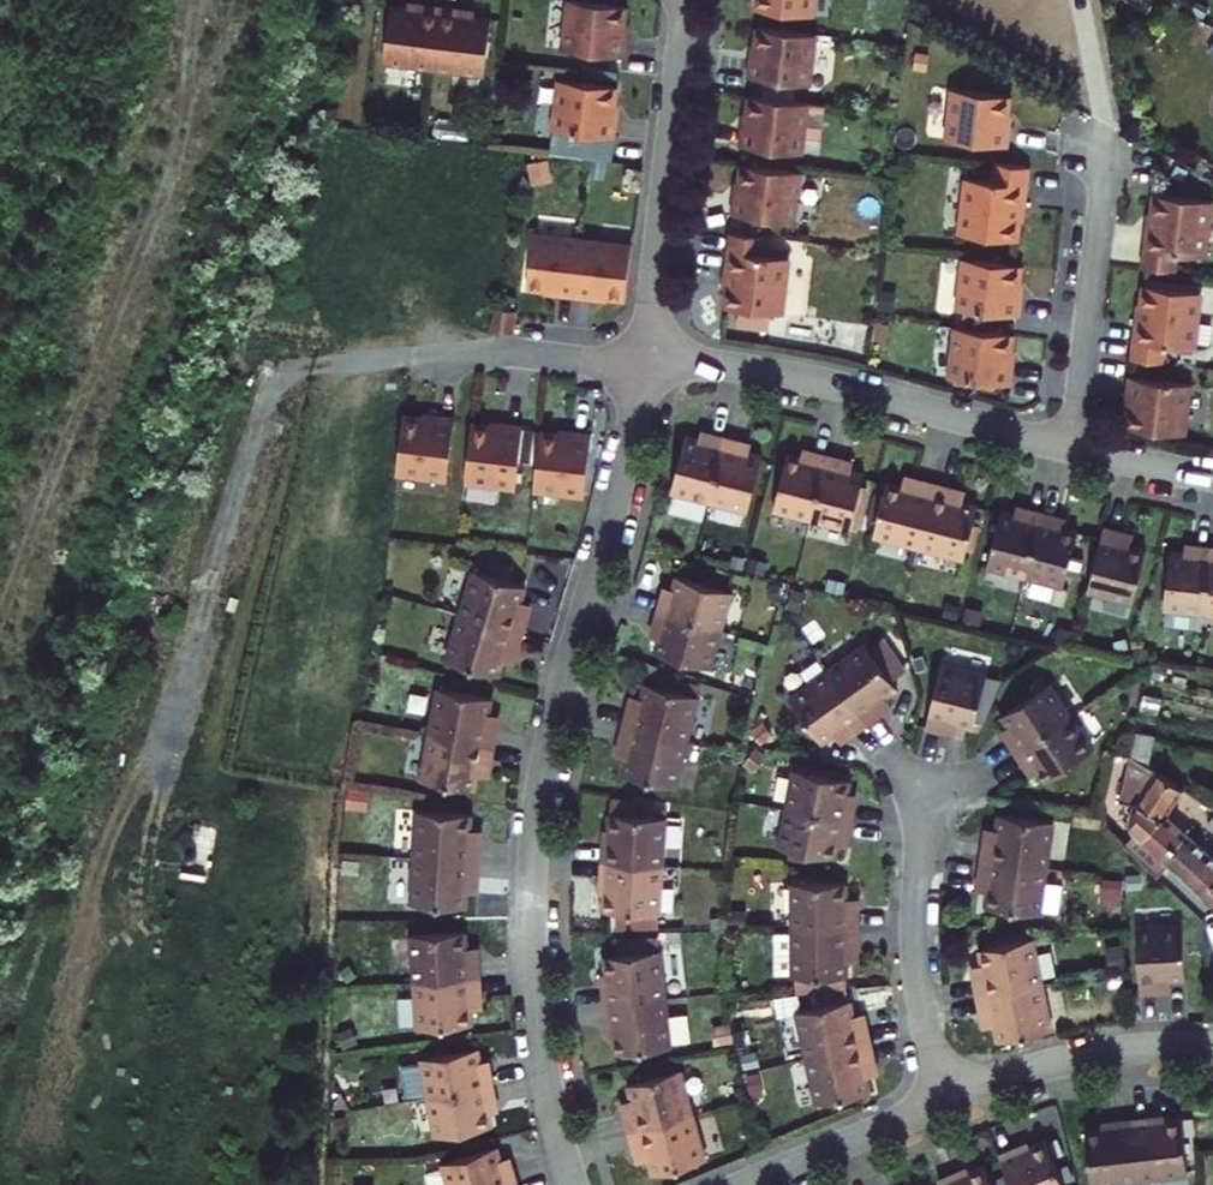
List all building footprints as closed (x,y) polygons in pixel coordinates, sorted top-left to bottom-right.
[(633,4),(599,0),(575,0),(570,48),(632,55),(635,33),(630,32),(631,22),(633,4)] [(754,5),(811,13),(812,0),(755,0),(754,5)] [(441,67),(447,5),(428,3),(427,9),(414,7),(396,6),(390,61),(441,67)] [(467,7),(447,5),(441,67),(492,71),(498,16),(479,14),(466,12),(467,7)] [(815,32),(758,24),(755,42),(754,52),(749,52),(746,74),(808,82),(815,32)] [(623,103),(624,84),(567,78),(561,129),(624,136),(626,113),(621,113),(623,103)] [(1014,116),(1017,98),(959,90),(952,141),(1015,149),(1018,127),(1013,126),(1014,116)] [(809,101),(752,93),(749,112),(748,121),(743,121),(740,143),(803,152),(809,101)] [(804,170),(747,162),(744,180),(743,190),(738,189),(735,212),(797,220),(804,170)] [(964,235),(1021,243),(1023,224),(1026,209),(1030,210),(1036,170),(1000,165),(997,183),(971,179),(964,235)] [(1212,201),(1155,193),(1153,213),(1151,227),(1146,227),(1141,266),(1177,271),(1180,253),(1206,256),(1212,201)] [(772,235),(736,230),(731,270),(735,271),(733,286),(731,304),(788,312),(795,257),(770,253),(772,235)] [(573,304),(578,241),(531,237),(526,295),(544,296),(555,298),(554,302),(573,304)] [(578,241),(573,304),(591,306),(591,300),(601,302),(619,303),(624,245),(578,241)] [(1023,286),(1025,268),(967,260),(961,310),(1023,319),(1026,296),(1021,296),(1023,286)] [(1200,293),(1143,285),(1141,304),(1139,319),(1134,318),(1129,358),(1165,363),(1167,345),(1193,348),(1200,293)] [(496,311),(492,333),(512,337),(516,315),(496,311)] [(1009,353),(1012,335),(954,326),(947,377),(1009,387),(1012,364),(1008,363),(1009,353)] [(1127,409),(1125,427),(1183,435),(1189,385),(1127,376),(1124,399),(1128,399),(1127,409)] [(434,414),(416,411),(408,469),(460,475),(467,413),(445,410),(444,415),(434,414)] [(503,422),(484,420),(477,478),(528,484),(535,422),(513,418),(513,424),(503,422)] [(571,431),(553,429),(546,486),(596,493),(604,430),(582,428),(581,432),(571,431)] [(715,440),(717,432),(709,430),(707,438),(715,440)] [(719,500),(735,437),(717,432),(715,440),(707,438),(694,435),(680,490),(719,500)] [(752,441),(735,437),(719,500),(757,510),(771,454),(758,451),(750,449),(752,441)] [(761,443),(752,441),(750,449),(758,451),(761,443)] [(816,458),(818,450),(809,448),(807,456),(816,458)] [(819,518),(835,454),(818,450),(816,458),(807,456),(795,452),(780,508),(819,518)] [(853,459),(835,454),(819,518),(857,528),(871,472),(859,469),(851,467),(853,459)] [(861,461),(853,459),(851,467),(859,469),(861,461)] [(920,488),(923,478),(911,475),(908,485),(920,488)] [(924,545),(941,483),(923,478),(920,488),(908,485),(893,481),(879,534),(924,545)] [(959,488),(941,483),(924,545),(970,558),(984,505),(969,501),(957,498),(959,488)] [(972,491),(959,488),(957,498),(969,501),(972,491)] [(1027,516),(1029,508),(1021,506),(1019,513),(1027,516)] [(1030,576),(1047,512),(1029,508),(1027,516),(1019,513),(1006,510),(992,565),(1030,576)] [(1064,517),(1047,512),(1030,576),(1068,585),(1083,530),(1070,527),(1062,524),(1064,517)] [(1072,519),(1064,517),(1062,524),(1070,527),(1072,519)] [(1125,532),(1108,528),(1091,591),(1136,602),(1150,550),(1134,546),(1123,542),(1125,532)] [(1137,535),(1125,532),(1123,542),(1134,546),(1137,535)] [(1212,561),(1212,549),(1197,546),(1195,554),(1188,554),(1174,552),(1166,609),(1206,613),(1212,561)] [(1197,546),(1189,546),(1188,554),(1195,554),(1197,546)] [(469,611),(530,630),(536,612),(526,609),(530,597),(534,582),(518,577),(521,563),(502,557),(498,571),(483,566),(469,611)] [(669,592),(664,610),(727,627),(738,589),(683,573),(679,586),(677,594),(669,592)] [(672,584),(669,592),(677,594),(679,586),(672,584)] [(540,600),(530,597),(526,609),(536,612),(540,600)] [(727,627),(664,610),(659,627),(667,629),(661,650),(716,666),(727,627)] [(530,630),(469,611),(455,656),(506,672),(511,657),(515,646),(525,648),(530,630)] [(667,629),(659,627),(657,635),(664,637),(667,629)] [(874,646),(897,678),(910,668),(888,635),(874,646)] [(833,668),(870,722),(886,710),(879,702),(890,694),(902,686),(897,678),(874,646),(871,642),(833,668)] [(525,648),(515,646),(511,657),(521,660),(525,648)] [(945,663),(930,726),(949,730),(951,720),(964,723),(978,726),(979,721),(990,674),(945,663)] [(854,732),(870,722),(833,668),(795,695),(826,739),(838,731),(849,724),(854,732)] [(979,721),(988,723),(1005,684),(1007,677),(990,674),(979,721)] [(650,680),(646,694),(643,706),(632,704),(628,722),(691,738),(702,693),(650,680)] [(438,729),(502,741),(505,722),(495,720),(497,709),(500,693),(447,683),(438,729)] [(1009,737),(1019,752),(1073,716),(1052,683),(1004,714),(1011,726),(1016,732),(1009,737)] [(635,692),(632,704),(643,706),(646,694),(635,692)] [(1160,696),(1144,692),(1141,708),(1157,712),(1160,696)] [(879,702),(886,710),(896,704),(890,694),(879,702)] [(507,711),(497,709),(495,720),(505,722),(507,711)] [(1073,716),(1019,752),(1029,767),(1036,762),(1040,770),(1047,781),(1095,750),(1073,716)] [(951,720),(949,730),(961,733),(964,723),(951,720)] [(691,738),(628,722),(623,741),(634,743),(630,755),(626,770),(679,783),(691,738)] [(844,740),(854,732),(849,724),(838,731),(844,740)] [(1005,730),(1009,737),(1016,732),(1011,726),(1005,730)] [(502,741),(438,729),(429,775),(482,785),(485,770),(487,758),(498,760),(502,741)] [(634,743),(623,741),(620,753),(630,755),(634,743)] [(1143,839),(1166,813),(1183,787),(1130,754),(1119,806),(1120,811),(1126,823),(1138,834),(1143,839)] [(498,760),(487,758),(485,770),(496,771),(498,760)] [(1035,763),(1029,767),(1033,775),(1040,770),(1035,763)] [(790,805),(854,817),(858,800),(850,798),(849,798),(852,790),(854,777),(798,766),(790,805)] [(850,798),(858,800),(859,791),(852,790),(850,798)] [(608,838),(607,856),(667,861),(670,813),(651,811),(652,795),(616,793),(613,832),(612,838),(608,838)] [(1199,816),(1208,821),(1212,813),(1212,806),(1203,800),(1195,813),(1199,816)] [(421,851),(486,855),(487,836),(476,835),(477,824),(479,808),(425,804),(421,851)] [(851,835),(854,817),(790,805),(782,844),(838,855),(841,842),(843,833),(851,835)] [(988,837),(985,856),(1049,865),(1056,819),(1002,811),(1000,826),(998,839),(988,837)] [(1162,857),(1186,831),(1166,813),(1143,839),(1162,857)] [(488,824),(477,824),(476,835),(487,836),(488,824)] [(990,825),(988,837),(998,839),(1000,826),(990,825)] [(1162,857),(1170,864),(1202,893),(1212,880),(1212,855),(1186,831),(1162,857)] [(849,844),(851,835),(843,833),(841,842),(849,844)] [(1143,839),(1138,834),(1127,846),(1159,874),(1170,864),(1162,857),(1143,839)] [(486,855),(421,851),(418,898),(472,901),(473,885),(474,874),(485,874),(486,855)] [(667,861),(607,856),(605,875),(609,876),(609,882),(607,905),(663,909),(667,861)] [(1049,865),(985,856),(982,875),(993,876),(991,889),(989,904),(1043,912),(1049,865)] [(485,874),(474,874),(473,885),(484,886),(485,874)] [(993,876),(982,875),(980,887),(991,889),(993,876)] [(795,925),(860,926),(860,907),(849,906),(849,894),(849,879),(795,878),(795,925)] [(1202,893),(1204,896),(1212,905),(1212,880),(1202,893)] [(849,906),(860,907),(860,894),(849,894),(849,906)] [(1138,924),(1140,989),(1159,989),(1159,978),(1171,977),(1186,976),(1184,922),(1138,924)] [(421,977),(486,971),(484,952),(473,953),(473,941),(471,925),(418,930),(421,977)] [(860,944),(860,926),(795,925),(795,972),(798,972),(798,983),(848,984),(849,957),(849,945),(860,944)] [(977,976),(980,994),(1044,981),(1035,936),(982,946),(985,961),(987,973),(977,976)] [(483,940),(473,941),(473,953),(484,952),(483,940)] [(860,957),(860,944),(849,945),(849,957),(860,957)] [(606,981),(608,999),(668,993),(663,946),(607,951),(609,974),(610,981),(606,981)] [(974,963),(977,976),(987,973),(985,961),(974,963)] [(486,971),(421,977),(425,1024),(479,1019),(478,1004),(476,991),(487,990),(486,971)] [(1159,978),(1159,989),(1172,988),(1171,977),(1159,978)] [(1044,981),(980,994),(984,1013),(994,1011),(997,1023),(1000,1038),(1053,1027),(1044,981)] [(487,990),(476,991),(478,1004),(488,1003),(487,990)] [(668,993),(608,999),(610,1019),(614,1018),(615,1024),(615,1025),(617,1048),(673,1042),(673,1040),(693,1038),(690,1011),(670,1013),(668,993)] [(398,996),(399,1027),(412,1026),(411,995),(398,996)] [(807,1053),(871,1039),(867,1021),(856,1023),(853,1011),(853,1010),(850,995),(797,1007),(807,1053)] [(856,1023),(867,1021),(864,1008),(853,1010),(853,1011),(856,1023)] [(994,1011),(984,1013),(986,1025),(997,1023),(994,1011)] [(875,1058),(871,1039),(807,1053),(817,1098),(870,1087),(867,1072),(864,1060),(875,1058)] [(434,1093),(498,1079),(494,1062),(486,1063),(485,1056),(482,1042),(426,1054),(434,1093)] [(493,1054),(485,1056),(486,1063),(494,1062),(493,1054)] [(878,1070),(875,1058),(864,1060),(867,1072),(878,1070)] [(627,1108),(633,1127),(695,1109),(683,1064),(630,1078),(635,1093),(638,1105),(627,1108)] [(498,1079),(434,1093),(442,1131),(498,1120),(495,1107),(494,1098),(502,1097),(498,1079)] [(624,1096),(627,1108),(638,1105),(635,1093),(624,1096)] [(502,1097),(494,1098),(495,1107),(503,1105),(502,1097)] [(695,1109),(633,1127),(638,1145),(648,1142),(652,1154),(656,1168),(708,1154),(695,1109)] [(1151,1114),(1133,1116),(1140,1176),(1188,1170),(1181,1114),(1158,1117),(1152,1118),(1151,1114)] [(1140,1176),(1133,1116),(1114,1118),(1114,1122),(1108,1123),(1085,1126),(1092,1181),(1140,1176)] [(519,1173),(514,1157),(506,1159),(504,1151),(500,1138),(445,1154),(447,1160),(429,1165),(435,1184),(480,1184),(519,1173)] [(1000,1152),(1013,1184),(1065,1184),(1046,1138),(1024,1146),(1018,1148),(1017,1144),(1000,1152)] [(648,1142),(638,1145),(641,1157),(652,1154),(648,1142)] [(512,1149),(504,1151),(506,1159),(514,1157),(512,1149)] [(938,1175),(942,1184),(994,1184),(985,1161),(963,1170),(957,1173),(956,1169),(938,1175)] [(519,1173),(480,1184),(523,1184),(519,1173)]
